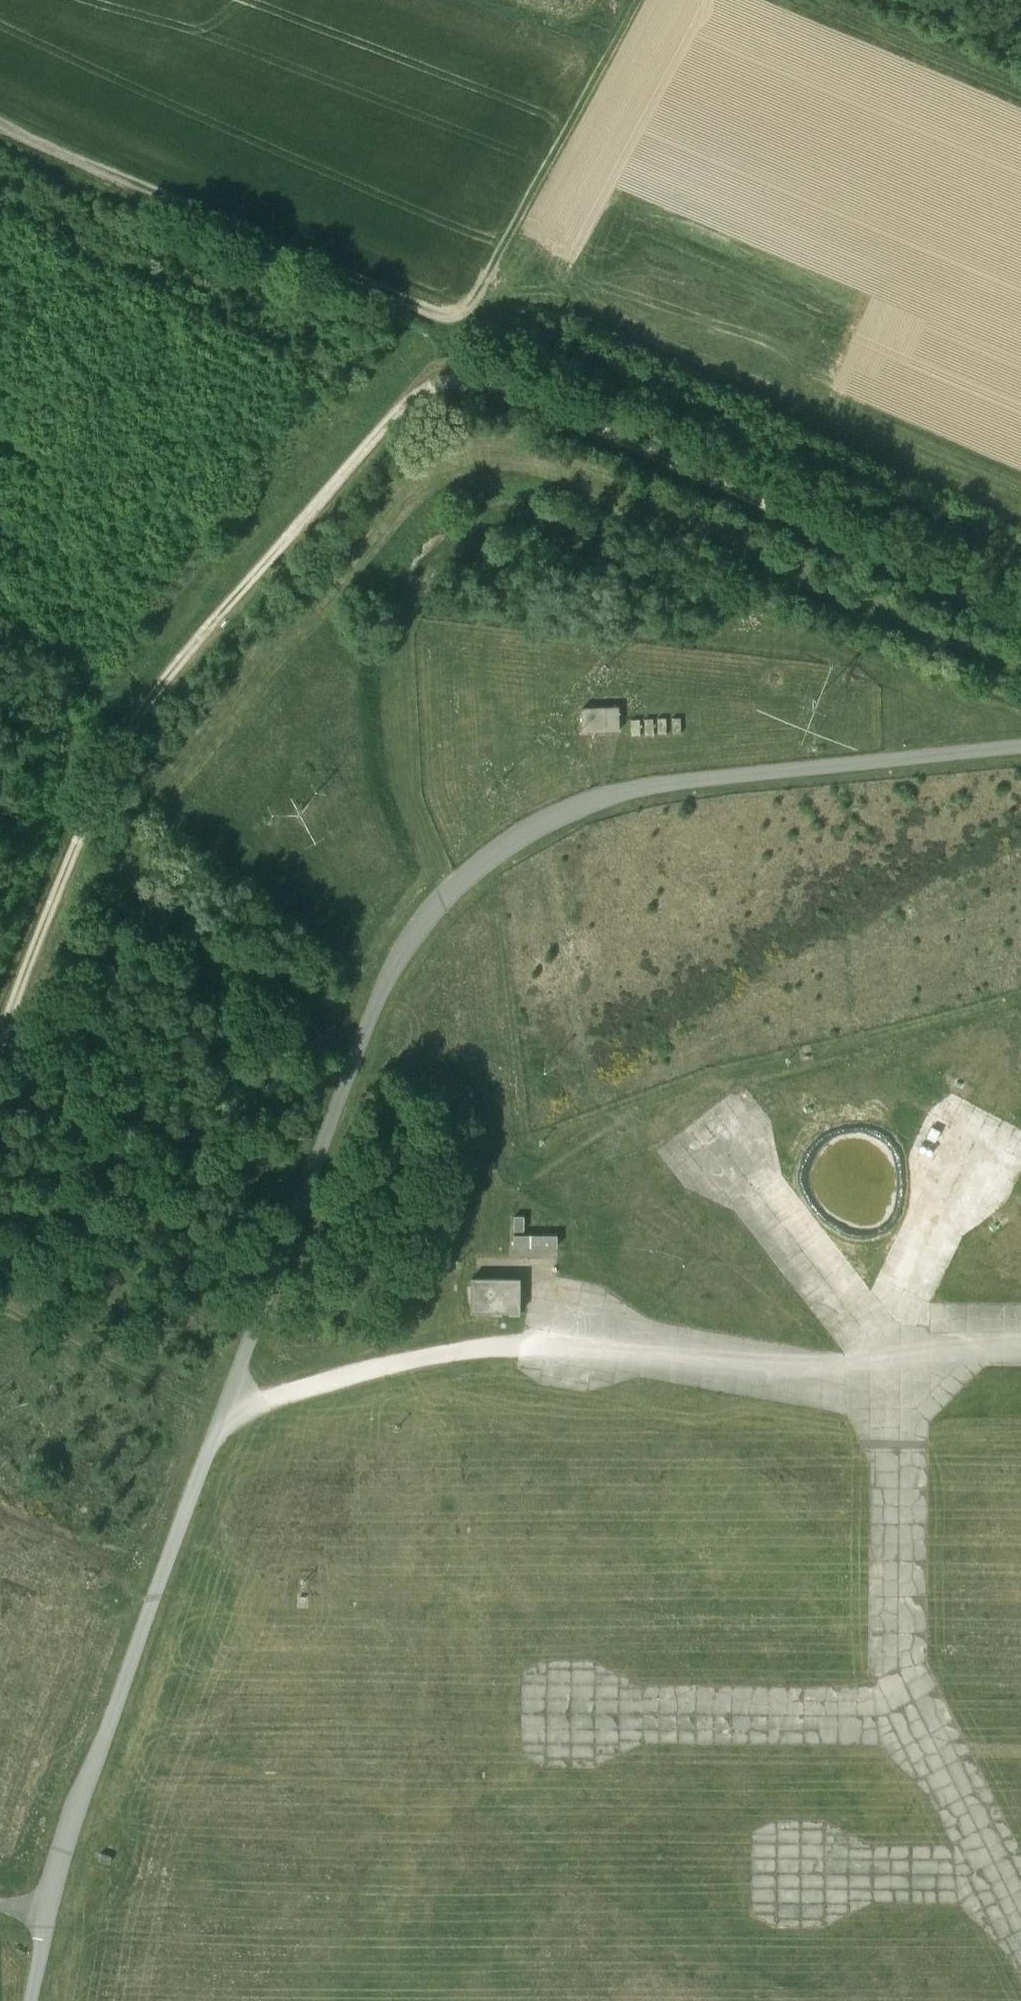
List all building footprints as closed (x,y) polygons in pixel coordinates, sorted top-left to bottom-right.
[(618,705),(581,706),(582,729),(619,728),(618,705)] [(524,1214),(514,1214),(514,1228),(524,1228),(524,1214)] [(557,1233),(513,1233),(513,1244),(557,1245),(557,1233)] [(520,1277),(471,1276),(471,1311),(519,1311),(520,1277)]
